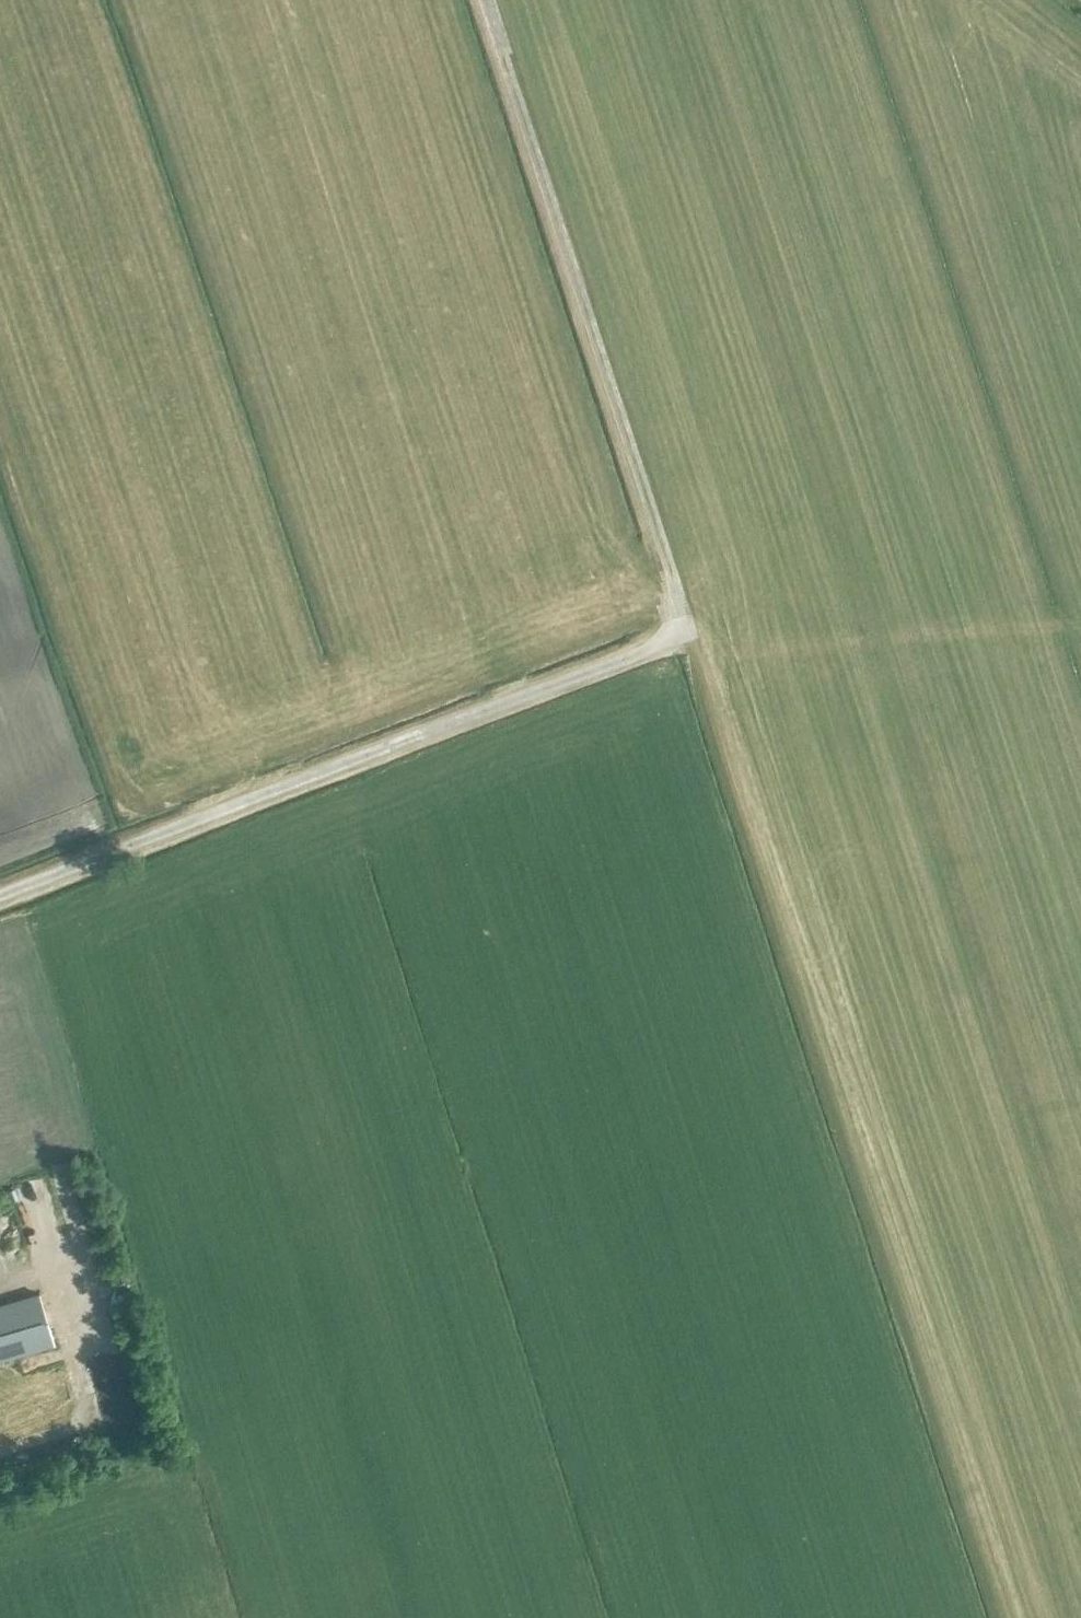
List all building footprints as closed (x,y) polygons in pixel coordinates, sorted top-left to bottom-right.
[(39,1295),(0,1306),(0,1359),(52,1342),(39,1295)]
